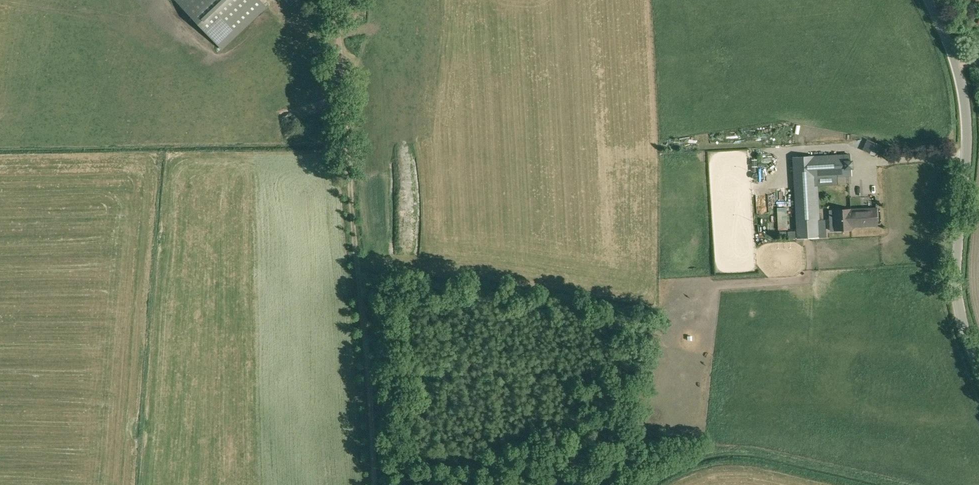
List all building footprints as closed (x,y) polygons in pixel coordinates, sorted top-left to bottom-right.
[(222,48),(266,7),(260,0),(176,0),(222,48)] [(850,154),(793,157),(797,238),(818,237),(815,177),(851,175),(850,168),(852,168),(852,161),(850,161),(850,154)] [(851,227),(877,225),(875,202),(863,203),(864,211),(851,212),(850,209),(834,210),(834,221),(830,221),(831,230),(835,230),(852,229),(851,227)] [(787,207),(778,208),(779,231),(789,230),(787,207)]
